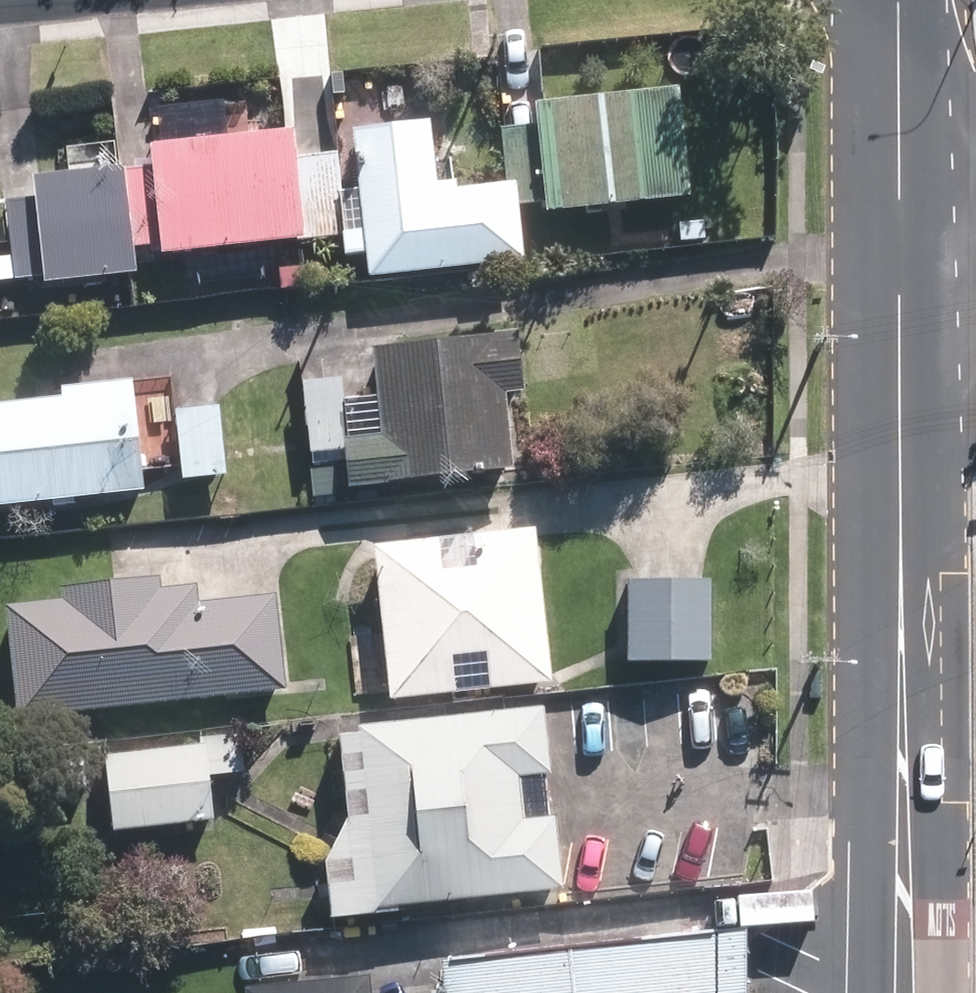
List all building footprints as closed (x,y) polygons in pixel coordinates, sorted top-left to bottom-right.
[(683,93),(557,109),(569,203),(695,187),(683,93)] [(435,129),(370,135),(382,263),(524,250),(518,186),(441,193),(435,129)] [(299,144),(172,155),(180,236),(307,225),(299,144)] [(133,170),(52,177),(61,270),(141,262),(133,170)] [(515,336),(392,350),(401,431),(361,435),(365,474),(513,458),(505,380),(520,379),(515,336)] [(0,418),(0,497),(145,480),(136,402),(0,418)] [(535,537),(385,553),(399,681),(548,666),(535,537)] [(708,579),(627,580),(628,656),(709,655),(708,579)] [(199,588),(11,606),(20,707),(277,683),(269,597),(200,604),(199,588)] [(370,726),(346,729),(365,907),(573,884),(552,699),(369,719),(370,726)] [(207,739),(113,748),(121,827),(221,818),(217,772),(251,769),(247,729),(206,733),(207,739)] [(727,926),(726,992),(756,992),(757,922),(727,926)] [(453,963),(457,992),(726,992),(727,926),(453,963)] [(256,992),(370,992),(368,980),(256,992)]
